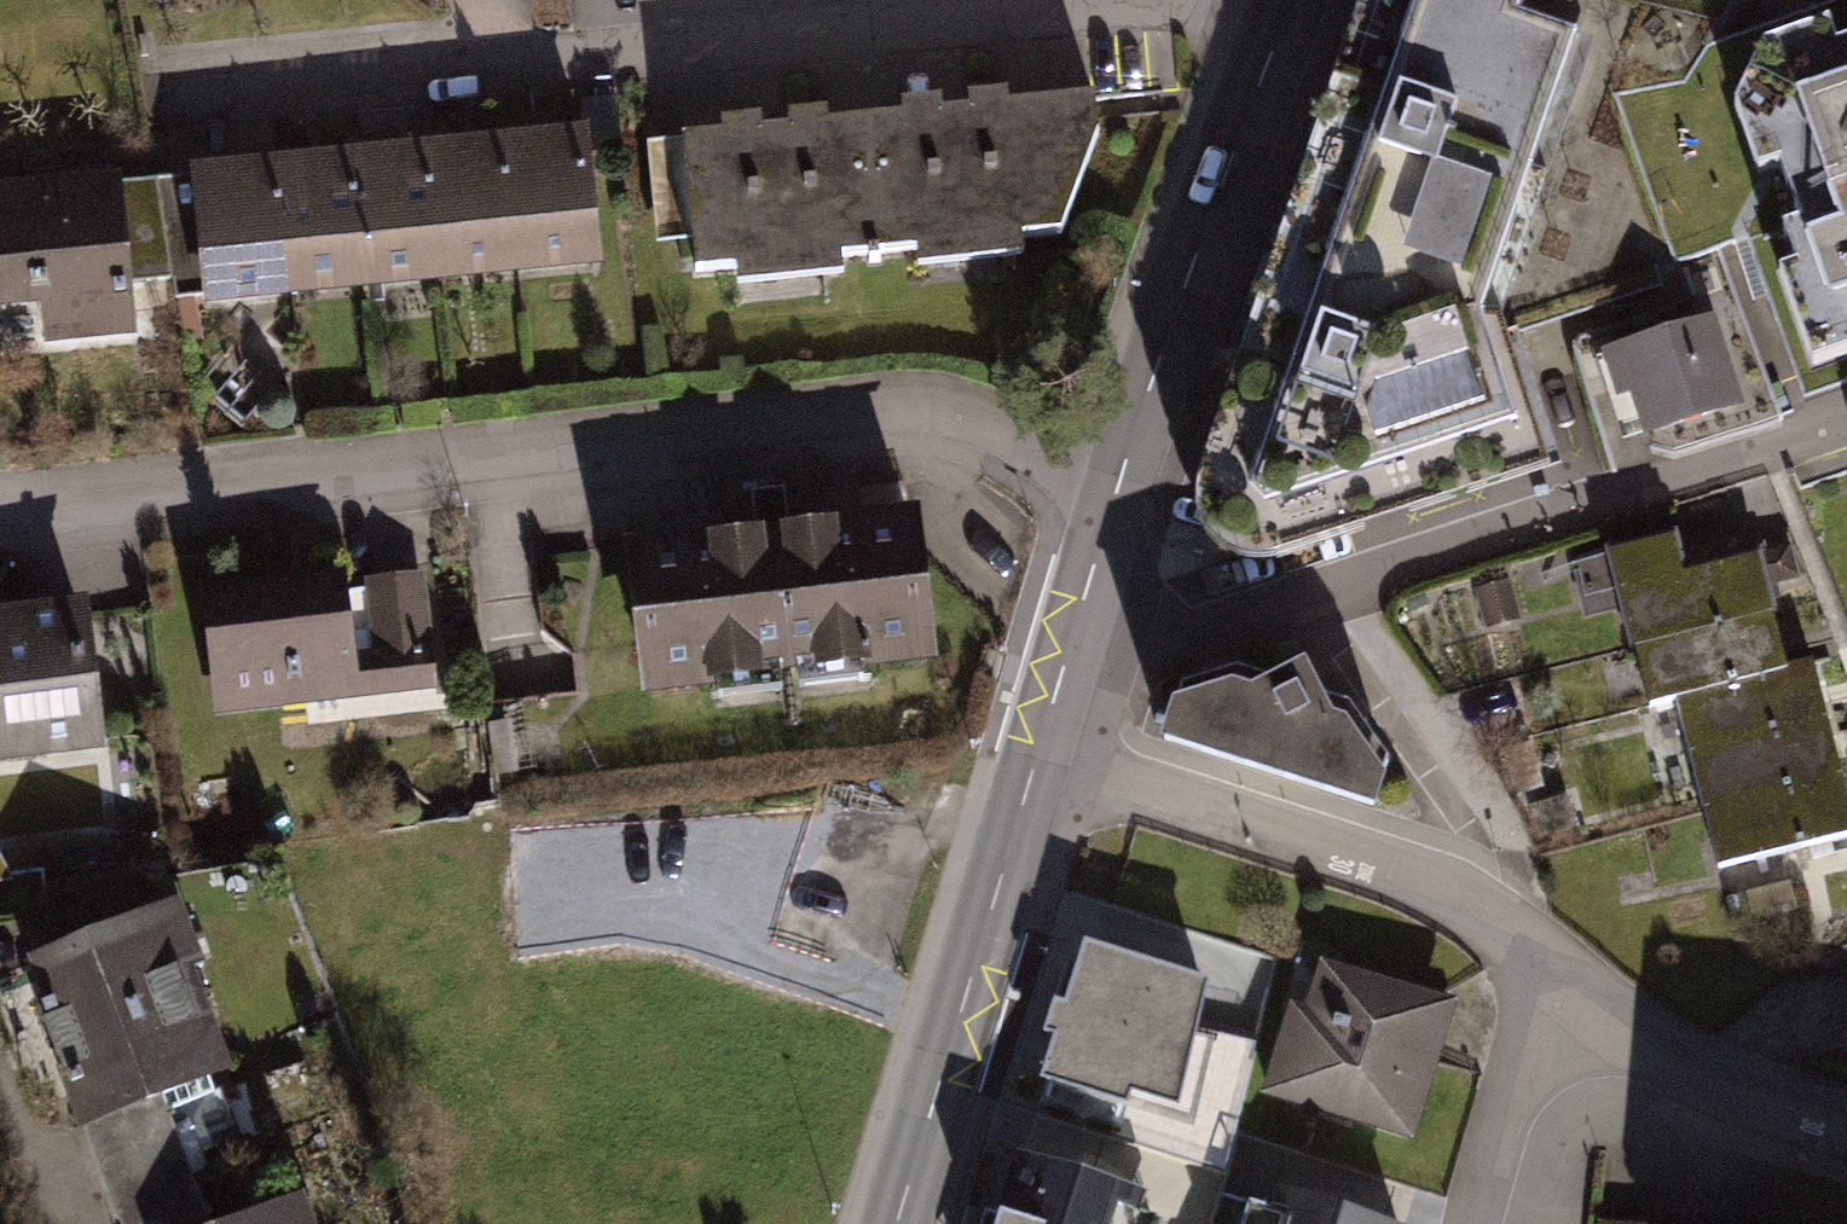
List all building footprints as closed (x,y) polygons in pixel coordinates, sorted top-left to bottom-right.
[(1532,0),(1424,0),(1329,279),(1484,332),(1579,53),(1521,33),(1532,0)] [(1673,71),(1783,387),(1846,365),(1846,7),(1673,71)] [(1091,139),(1087,100),(882,123),(897,254),(1055,238),(1091,139)] [(897,254),(882,123),(678,146),(692,277),(897,254)] [(592,271),(577,132),(499,140),(514,279),(592,271)] [(514,279),(499,140),(421,149),(436,287),(514,279)] [(436,287),(421,149),(343,157),(358,296),(436,287)] [(358,296),(343,157),(265,165),(280,304),(358,296)] [(280,304),(265,165),(187,174),(202,312),(280,304)] [(153,176),(0,189),(0,305),(33,302),(38,353),(133,344),(129,298),(163,295),(153,176)] [(1510,435),(1484,332),(1329,279),(1252,506),(1270,523),(1510,435)] [(1715,313),(1601,351),(1616,400),(1630,397),(1642,435),(1749,405),(1715,313)] [(927,664),(909,513),(622,546),(640,698),(927,664)] [(1778,614),(1766,554),(1688,577),(1679,535),(1572,560),(1582,602),(1626,592),(1639,649),(1778,614)] [(329,579),(194,594),(208,715),(343,699),(329,579)] [(1778,614),(1639,649),(1653,709),(1683,702),(1792,677),(1784,643),(1778,614)] [(72,618),(0,627),(0,758),(87,748),(72,618)] [(1129,726),(1342,800),(1356,767),(1324,713),(1304,709),(1277,653),(1227,676),(1203,669),(1148,687),(1129,726)] [(1826,692),(1821,671),(1792,677),(1683,702),(1696,759),(1834,728),(1826,692)] [(1834,728),(1696,759),(1709,817),(1846,785),(1838,744),(1834,728)] [(1709,817),(1723,874),(1846,846),(1846,785),(1709,817)] [(1706,874),(1702,821),(1655,825),(1660,878),(1706,874)] [(165,907),(20,959),(50,1043),(196,991),(165,907)] [(1207,981),(1087,939),(1037,1078),(1177,1123),(1207,981)] [(1282,1002),(1252,1095),(1398,1142),(1444,998),(1312,956),(1296,1006),(1282,1002)] [(196,991),(50,1043),(81,1126),(226,1074),(196,991)] [(1031,1156),(1013,1223),(1137,1223),(1147,1193),(1031,1156)] [(1268,1178),(1253,1223),(1407,1223),(1408,1223),(1268,1178)] [(199,1223),(286,1223),(276,1196),(199,1223)]
